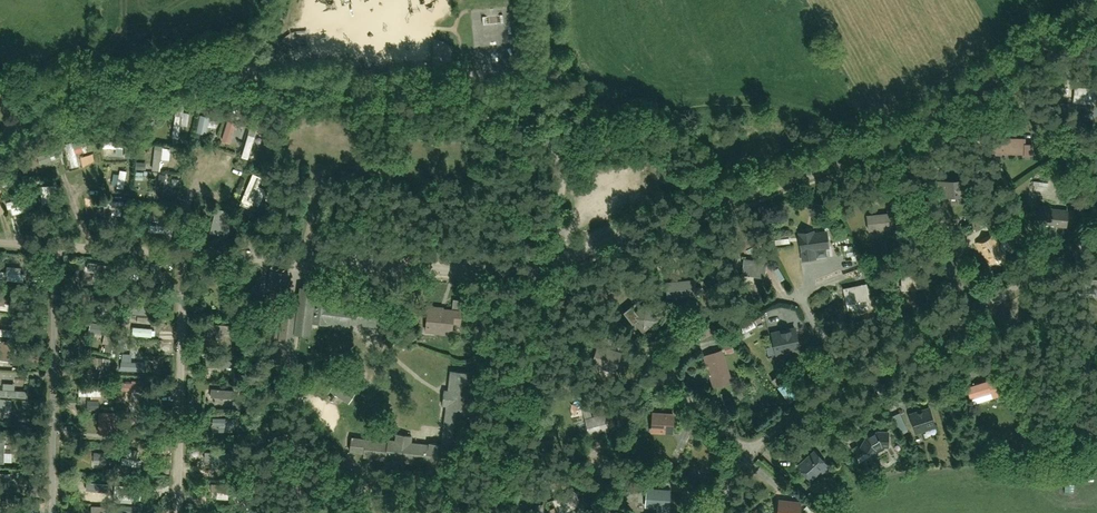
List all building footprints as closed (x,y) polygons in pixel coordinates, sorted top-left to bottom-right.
[(1076,89),(1075,103),(1096,105),(1096,90),(1076,89)] [(1002,156),(1034,158),(1034,145),(1028,145),(1028,140),(1003,139),(1002,156)] [(964,181),(941,182),(941,200),(964,199),(964,181)] [(1051,182),(1032,181),(1030,200),(1050,201),(1051,182)] [(1047,212),(1047,229),(1068,229),(1068,212),(1047,212)] [(886,215),(866,216),(867,232),(887,231),(886,215)] [(816,261),(815,251),(827,250),(825,233),(814,235),(813,230),(797,232),(798,237),(797,237),(798,242),(800,263),(816,261)] [(992,235),(974,244),(985,264),(1003,255),(992,235)] [(766,263),(742,260),(740,276),(764,279),(766,263)] [(269,291),(288,292),(289,271),(270,271),(269,291)] [(928,274),(901,275),(902,292),(929,292),(928,274)] [(1081,279),(1081,291),(1096,291),(1096,297),(1096,280),(1081,279)] [(695,280),(668,283),(670,300),(697,297),(695,280)] [(865,285),(842,290),(846,311),(869,307),(865,285)] [(308,338),(310,325),(345,331),(346,324),(370,328),(374,308),(346,304),(345,308),(314,303),(315,293),(296,290),(289,336),(308,338)] [(456,324),(462,324),(464,302),(453,301),(453,308),(427,306),(424,333),(455,336),(456,324)] [(657,322),(644,305),(629,317),(642,333),(657,322)] [(772,333),(775,357),(800,353),(796,329),(772,333)] [(615,369),(620,353),(599,346),(594,362),(615,369)] [(731,385),(720,351),(701,357),(712,391),(731,385)] [(463,473),(472,375),(447,373),(445,393),(440,393),(439,410),(444,411),(440,446),(412,444),(412,437),(394,436),(394,441),(352,437),(350,462),(439,469),(439,471),(463,473)] [(994,378),(969,384),(973,399),(997,393),(994,378)] [(336,381),(329,393),(350,405),(357,394),(336,381)] [(930,405),(910,412),(917,431),(937,424),(930,405)] [(672,415),(651,414),(649,434),(671,436),(672,415)] [(592,417),(582,420),(587,438),(607,433),(602,415),(592,417)] [(866,436),(861,446),(874,455),(878,450),(883,446),(890,446),(890,431),(877,430),(866,436)] [(814,449),(798,465),(815,482),(830,466),(814,449)] [(669,491),(646,490),(645,510),(668,511),(669,491)] [(550,503),(555,512),(569,512),(580,508),(573,493),(550,503)] [(775,512),(795,512),(796,505),(775,504),(775,512)]
